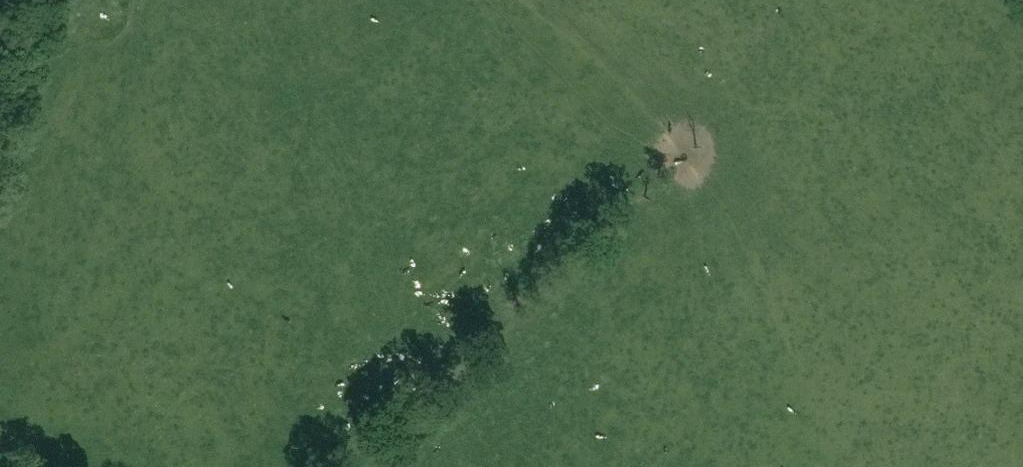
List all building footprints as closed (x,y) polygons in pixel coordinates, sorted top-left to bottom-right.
[(7,11),(8,0),(0,0),(0,10),(7,11)]
